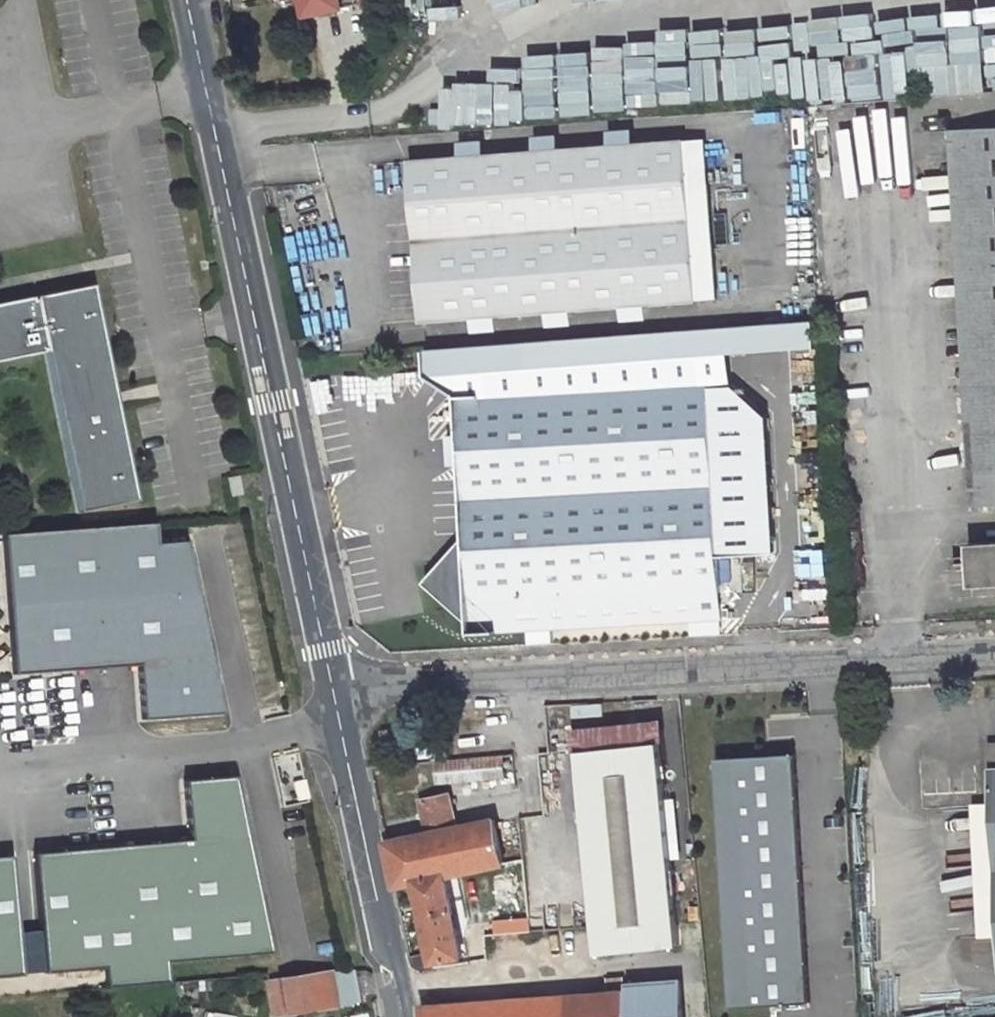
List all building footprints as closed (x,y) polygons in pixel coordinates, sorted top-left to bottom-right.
[(359,0),(302,0),(305,13),(360,2),(359,0)] [(912,21),(974,12),(972,0),(909,0),(912,21)] [(861,102),(858,60),(808,64),(811,106),(861,102)] [(922,65),(924,96),(994,93),(994,62),(922,65)] [(644,74),(566,79),(569,121),(647,116),(644,74)] [(550,82),(515,84),(518,124),(552,121),(550,82)] [(454,90),(457,127),(502,123),(500,98),(495,98),(494,87),(454,90)] [(972,128),(993,504),(994,504),(994,127),(972,128)] [(972,128),(950,130),(971,505),(993,504),(972,128)] [(716,298),(705,139),(410,160),(421,319),(716,298)] [(43,349),(42,346),(45,346),(79,507),(137,495),(117,398),(120,398),(118,387),(115,388),(92,279),(33,292),(33,294),(32,295),(31,292),(0,299),(0,358),(43,349)] [(814,320),(525,342),(527,368),(816,346),(814,320)] [(458,395),(459,400),(709,386),(708,377),(482,389),(483,394),(458,395)] [(553,630),(721,620),(718,552),(716,511),(709,386),(459,400),(466,539),(428,583),(471,622),(472,634),(529,631),(553,630)] [(238,477),(228,479),(231,497),(242,495),(238,477)] [(716,511),(718,552),(755,548),(759,508),(716,511)] [(153,529),(4,538),(13,675),(135,667),(139,721),(207,716),(196,545),(154,548),(153,529)] [(969,544),(971,586),(994,585),(994,542),(969,544)] [(553,630),(529,631),(530,643),(554,642),(553,630)] [(575,731),(599,950),(678,943),(655,722),(575,731)] [(719,753),(731,1002),(809,998),(796,749),(719,753)] [(438,783),(504,777),(501,753),(436,758),(438,783)] [(32,854),(43,973),(103,968),(104,987),(166,982),(165,962),(271,953),(234,777),(183,781),(188,840),(32,854)] [(304,779),(293,782),(297,801),(309,798),(304,779)] [(434,962),(462,955),(445,876),(515,860),(505,816),(493,819),(487,795),(449,803),(447,794),(421,799),(429,832),(387,841),(397,887),(415,883),(430,951),(411,955),(414,966),(421,970),(435,967),(434,962)] [(10,856),(0,857),(0,977),(20,975),(10,856)] [(272,1015),(357,1001),(356,996),(375,992),(371,974),(362,971),(329,972),(266,982),(272,1015)] [(664,987),(422,1005),(424,1016),(667,1016),(664,987)]
